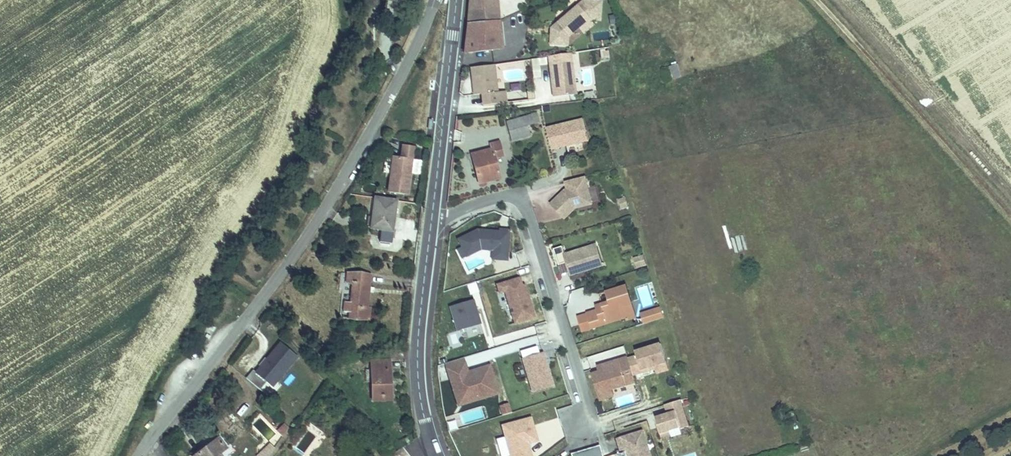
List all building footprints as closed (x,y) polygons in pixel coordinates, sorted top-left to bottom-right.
[(465,4),(460,59),(500,55),(491,0),(486,1),(465,4)] [(601,22),(602,0),(595,0),(579,0),(578,13),(552,12),(550,47),(569,47),(570,32),(593,33),(594,22),(601,22)] [(575,95),(568,54),(546,58),(553,98),(575,95)] [(498,93),(494,64),(471,68),(475,96),(483,95),(485,106),(508,103),(506,92),(498,93)] [(668,66),(672,80),(681,78),(677,64),(668,66)] [(537,114),(526,118),(529,128),(541,124),(537,114)] [(526,118),(507,125),(514,144),(532,137),(529,128),(526,118)] [(576,133),(585,131),(582,118),(546,127),(551,148),(561,146),(560,144),(563,143),(564,145),(578,142),(576,133)] [(588,139),(585,131),(576,133),(578,142),(588,139)] [(493,150),(474,154),(480,182),(500,178),(496,157),(504,156),(500,142),(491,143),(493,150)] [(570,153),(590,151),(589,145),(569,147),(570,153)] [(409,195),(414,150),(403,149),(401,161),(393,160),(390,193),(409,195)] [(580,191),(578,184),(559,189),(561,196),(580,191)] [(568,214),(585,210),(580,191),(561,196),(558,197),(544,211),(558,225),(568,214)] [(619,198),(621,210),(628,209),(627,197),(619,198)] [(393,233),(396,202),(375,200),(372,230),(393,233)] [(410,206),(408,218),(419,219),(420,207),(410,206)] [(503,260),(504,238),(493,237),(493,239),(479,239),(479,241),(474,241),(473,238),(471,238),(452,248),(461,266),(476,258),(487,259),(503,260)] [(604,267),(598,249),(582,254),(581,251),(566,256),(563,248),(555,251),(560,267),(568,264),(571,274),(585,269),(586,272),(604,267)] [(636,270),(647,266),(643,254),(632,258),(636,270)] [(502,269),(503,260),(487,259),(486,268),(502,269)] [(361,275),(350,274),(349,283),(355,283),(354,302),(347,302),(347,311),(353,312),(352,322),(373,323),(374,313),(371,313),(373,278),(361,275)] [(467,285),(471,296),(480,294),(476,283),(467,285)] [(530,324),(519,291),(517,292),(514,284),(491,292),(495,301),(500,299),(510,331),(530,324)] [(623,324),(620,314),(628,311),(622,292),(602,299),(605,308),(598,310),(599,315),(593,317),(583,320),(588,335),(623,324)] [(605,308),(602,299),(595,301),(598,310),(605,308)] [(477,332),(469,307),(444,315),(452,340),(477,332)] [(632,324),(628,311),(620,314),(623,324),(624,326),(632,324)] [(655,326),(652,316),(637,321),(641,330),(655,326)] [(588,335),(583,320),(574,323),(579,338),(588,335)] [(500,347),(479,353),(479,355),(475,356),(477,363),(540,345),(535,327),(497,337),(500,347)] [(270,380),(296,351),(280,336),(254,365),(251,363),(244,371),(258,383),(265,376),(270,380)] [(638,376),(663,368),(657,350),(632,358),(633,362),(624,365),(630,382),(639,379),(638,376)] [(610,352),(593,356),(595,365),(612,361),(610,352)] [(549,394),(538,360),(518,367),(529,400),(549,394)] [(630,382),(624,365),(624,364),(595,374),(597,379),(590,382),(598,407),(609,403),(607,396),(632,388),(630,382)] [(391,366),(373,366),(374,405),(392,404),(391,366)] [(494,402),(485,374),(463,381),(459,367),(441,372),(452,407),(472,401),(474,408),(494,402)] [(665,376),(663,368),(638,376),(639,379),(651,375),(653,380),(665,376)] [(618,406),(640,402),(638,393),(616,396),(618,406)] [(474,408),(472,401),(452,407),(454,415),(474,408)] [(499,406),(502,416),(512,413),(509,403),(499,406)] [(686,433),(678,406),(663,411),(666,420),(653,424),(659,444),(668,441),(667,437),(677,434),(678,435),(686,433)] [(491,439),(496,455),(509,455),(508,450),(532,444),(527,422),(502,429),(504,436),(491,439)] [(190,445),(197,455),(225,455),(216,443),(222,438),(213,427),(190,445)] [(296,451),(306,455),(312,455),(322,437),(307,430),(296,451)] [(639,437),(613,445),(617,455),(618,455),(620,455),(645,455),(639,437)] [(259,455),(271,455),(276,448),(268,442),(259,455)]
